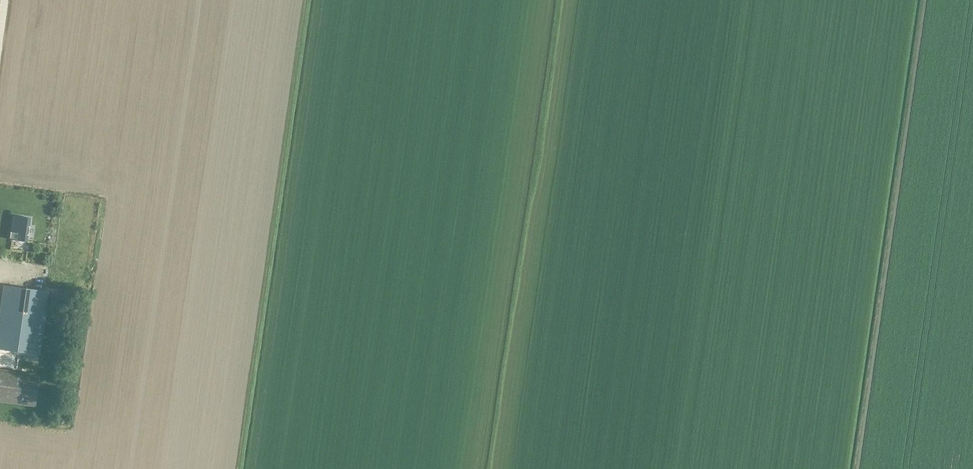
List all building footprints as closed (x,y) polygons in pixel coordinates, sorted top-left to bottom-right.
[(27,242),(30,218),(13,216),(10,239),(27,242)] [(49,291),(4,285),(0,312),(0,349),(40,355),(49,291)] [(40,375),(0,369),(0,402),(35,407),(40,375)]
